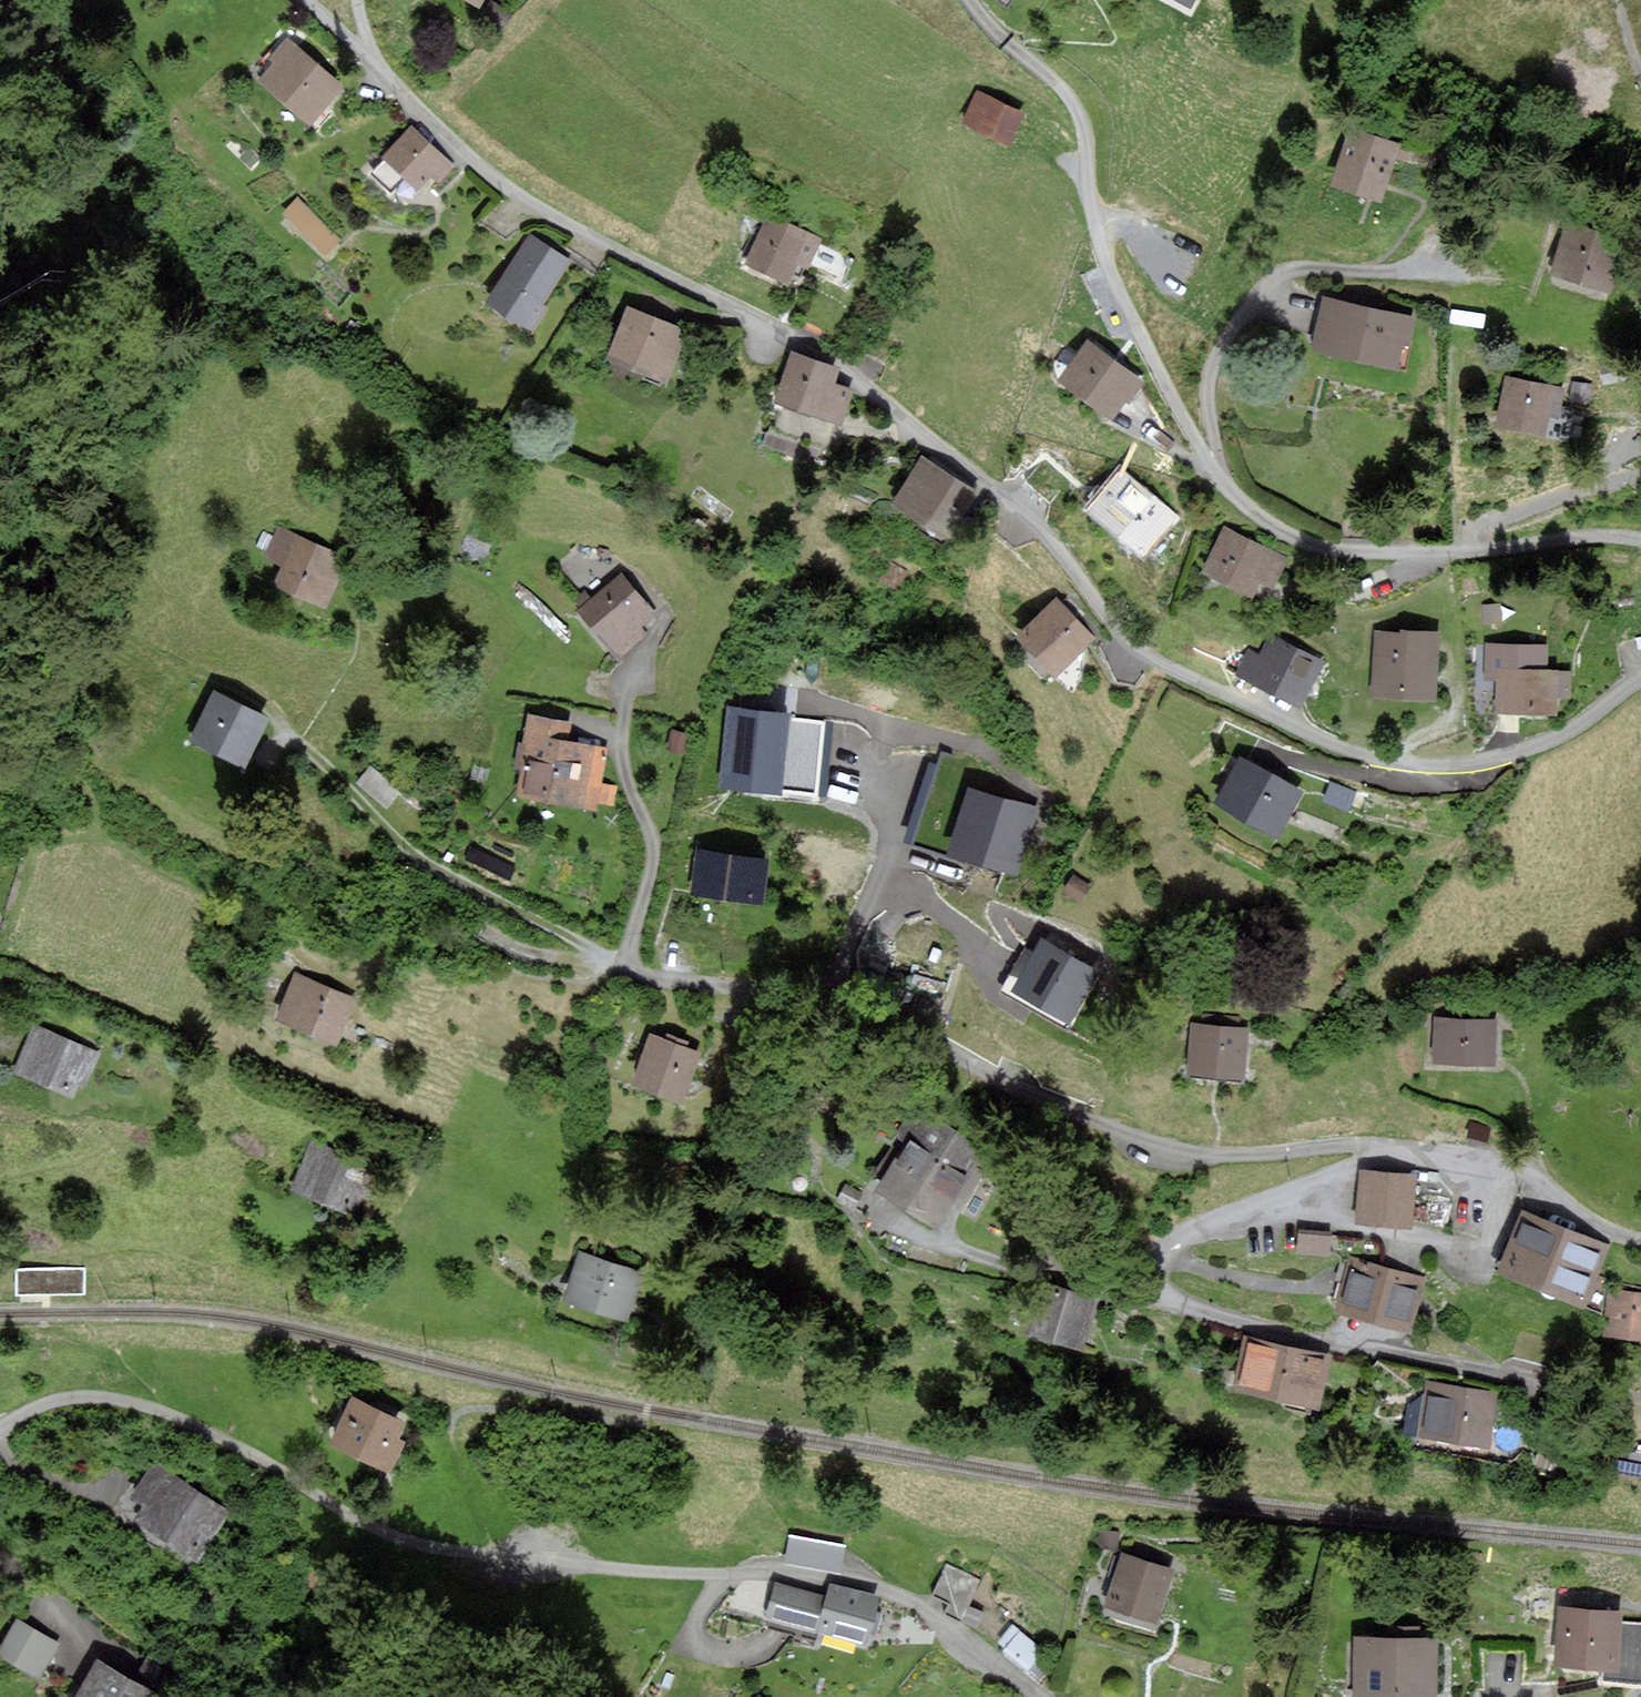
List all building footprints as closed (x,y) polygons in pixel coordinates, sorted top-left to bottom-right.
[(342,88),(287,38),(270,57),(274,61),(257,81),(307,126),(342,88)] [(980,95),(966,124),(1015,147),(1028,118),(980,95)] [(1401,145),(1349,127),(1329,183),(1381,201),(1401,145)] [(455,167),(411,128),(384,158),(417,188),(431,173),(442,182),(455,167)] [(337,242),(299,200),(284,214),(322,255),(337,242)] [(772,217),(749,267),(798,290),(822,240),(772,217)] [(1626,238),(1568,219),(1550,276),(1608,294),(1626,238)] [(568,264),(528,238),(485,306),(530,335),(547,309),(542,305),(568,264)] [(1411,319),(1322,299),(1310,351),(1399,371),(1411,319)] [(628,308),(608,360),(663,381),(682,329),(628,308)] [(1062,377),(1110,415),(1138,380),(1090,342),(1062,377)] [(837,370),(793,355),(778,398),(840,419),(850,391),(832,385),(837,370)] [(1554,387),(1505,377),(1494,428),(1543,438),(1554,387)] [(923,460),(896,501),(947,534),(974,493),(923,460)] [(1121,470),(1090,507),(1141,550),(1172,514),(1121,470)] [(347,559),(278,529),(265,561),(282,569),(274,588),(325,610),(347,559)] [(1286,560),(1224,529),(1203,569),(1250,593),(1258,578),(1273,586),(1286,560)] [(625,577),(580,609),(616,657),(660,625),(625,577)] [(1056,600),(1020,634),(1054,671),(1090,637),(1056,600)] [(1438,635),(1374,633),(1372,699),(1437,701),(1438,635)] [(1249,651),(1238,674),(1305,704),(1326,660),(1269,634),(1260,656),(1249,651)] [(1544,673),(1545,646),(1489,645),(1488,677),(1500,677),(1499,709),(1552,710),(1552,695),(1568,696),(1568,674),(1544,673)] [(211,691),(184,742),(240,771),(267,720),(211,691)] [(821,783),(827,726),(785,722),(786,715),(731,709),(724,784),(778,789),(778,784),(813,788),(813,783),(821,783)] [(567,743),(570,724),(530,716),(521,758),(529,759),(520,800),(592,814),(594,805),(605,807),(609,786),(600,784),(607,751),(567,743)] [(1241,757),(1216,801),(1281,837),(1306,792),(1241,757)] [(356,783),(391,799),(400,777),(365,762),(356,783)] [(1032,808),(967,790),(951,849),(1016,867),(1032,808)] [(768,859),(697,849),(690,894),(761,904),(768,859)] [(1068,892),(1083,902),(1093,885),(1079,876),(1068,892)] [(1042,940),(1014,988),(1069,1019),(1096,971),(1042,940)] [(300,977),(283,1023),(344,1046),(361,1000),(300,977)] [(1431,1018),(1430,1068),(1503,1070),(1504,1021),(1431,1018)] [(38,1021),(14,1069),(74,1098),(98,1050),(38,1021)] [(1197,1027),(1193,1079),(1244,1083),(1249,1032),(1197,1027)] [(659,1032),(636,1085),(687,1107),(710,1054),(659,1032)] [(975,1181),(968,1177),(984,1151),(929,1117),(913,1143),(910,1141),(878,1193),(943,1233),(975,1181)] [(314,1143),(294,1189),(354,1215),(374,1169),(314,1143)] [(1365,1172),(1358,1224),(1414,1232),(1422,1181),(1365,1172)] [(1519,1214),(1497,1276),(1590,1309),(1612,1247),(1519,1214)] [(1298,1250),(1330,1251),(1331,1227),(1299,1226),(1298,1250)] [(581,1254),(566,1298),(625,1318),(640,1273),(581,1254)] [(1355,1260),(1341,1312),(1418,1332),(1432,1280),(1355,1260)] [(85,1268),(19,1268),(19,1298),(85,1298),(85,1268)] [(1045,1284),(1030,1331),(1084,1349),(1100,1302),(1045,1284)] [(1610,1341),(1640,1342),(1640,1296),(1612,1294),(1610,1341)] [(1243,1338),(1231,1390),(1321,1410),(1333,1358),(1243,1338)] [(1433,1382),(1424,1440),(1493,1451),(1503,1394),(1433,1382)] [(410,1426),(349,1397),(327,1445),(387,1474),(410,1426)] [(141,1520),(198,1556),(226,1511),(154,1465),(136,1494),(152,1504),(141,1520)] [(846,1546),(802,1538),(798,1557),(842,1565),(846,1546)] [(1126,1554),(1108,1612),(1161,1628),(1179,1570),(1126,1554)] [(966,1604),(980,1572),(948,1558),(934,1590),(966,1604)] [(807,1641),(820,1597),(776,1583),(762,1628),(807,1641)] [(878,1598),(830,1584),(815,1632),(864,1646),(878,1598)] [(1555,1605),(1555,1664),(1621,1664),(1621,1605),(1555,1605)] [(16,1621),(0,1647),(0,1654),(39,1678),(58,1647),(16,1621)] [(1025,1638),(1010,1657),(1032,1674),(1047,1654),(1025,1638)] [(1352,1696),(1436,1696),(1437,1641),(1353,1640),(1352,1696)] [(76,1696),(158,1696),(99,1660),(76,1696)]
